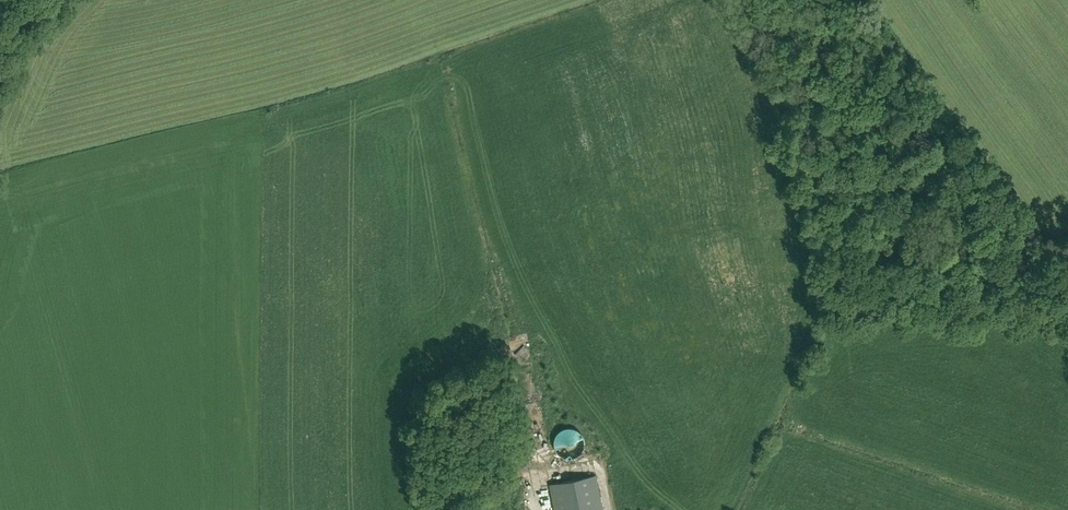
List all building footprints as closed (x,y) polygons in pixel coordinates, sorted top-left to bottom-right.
[(583,454),(582,427),(555,428),(556,455),(583,454)] [(550,484),(556,509),(603,509),(596,475),(550,484)]
